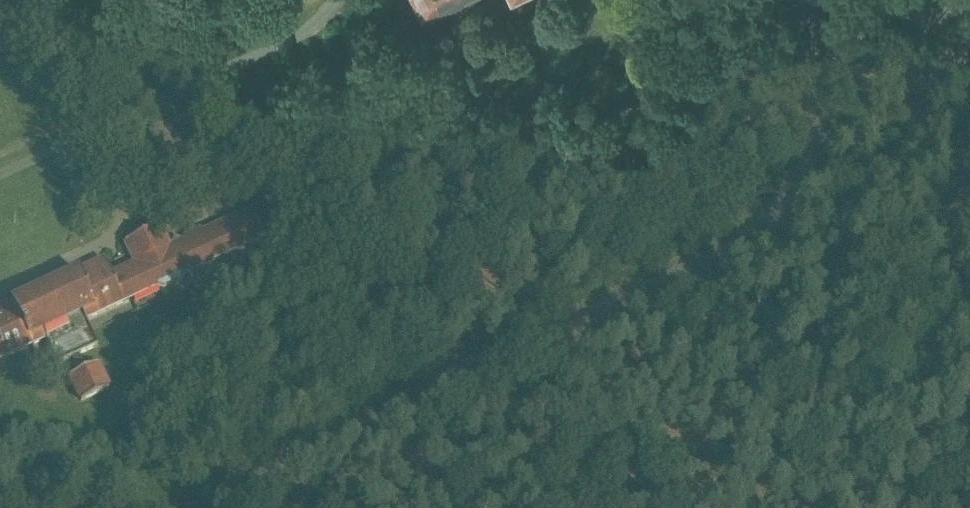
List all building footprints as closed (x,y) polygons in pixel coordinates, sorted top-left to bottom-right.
[(424,10),(444,0),(419,0),(424,10)] [(207,265),(264,238),(251,212),(204,233),(203,230),(184,239),(186,242),(170,249),(160,228),(127,243),(137,265),(113,276),(104,261),(0,310),(0,361),(45,340),(58,366),(73,358),(80,373),(70,378),(81,402),(110,388),(99,364),(86,370),(79,355),(97,347),(85,321),(153,290),(159,292),(184,280),(187,274),(207,265)]
